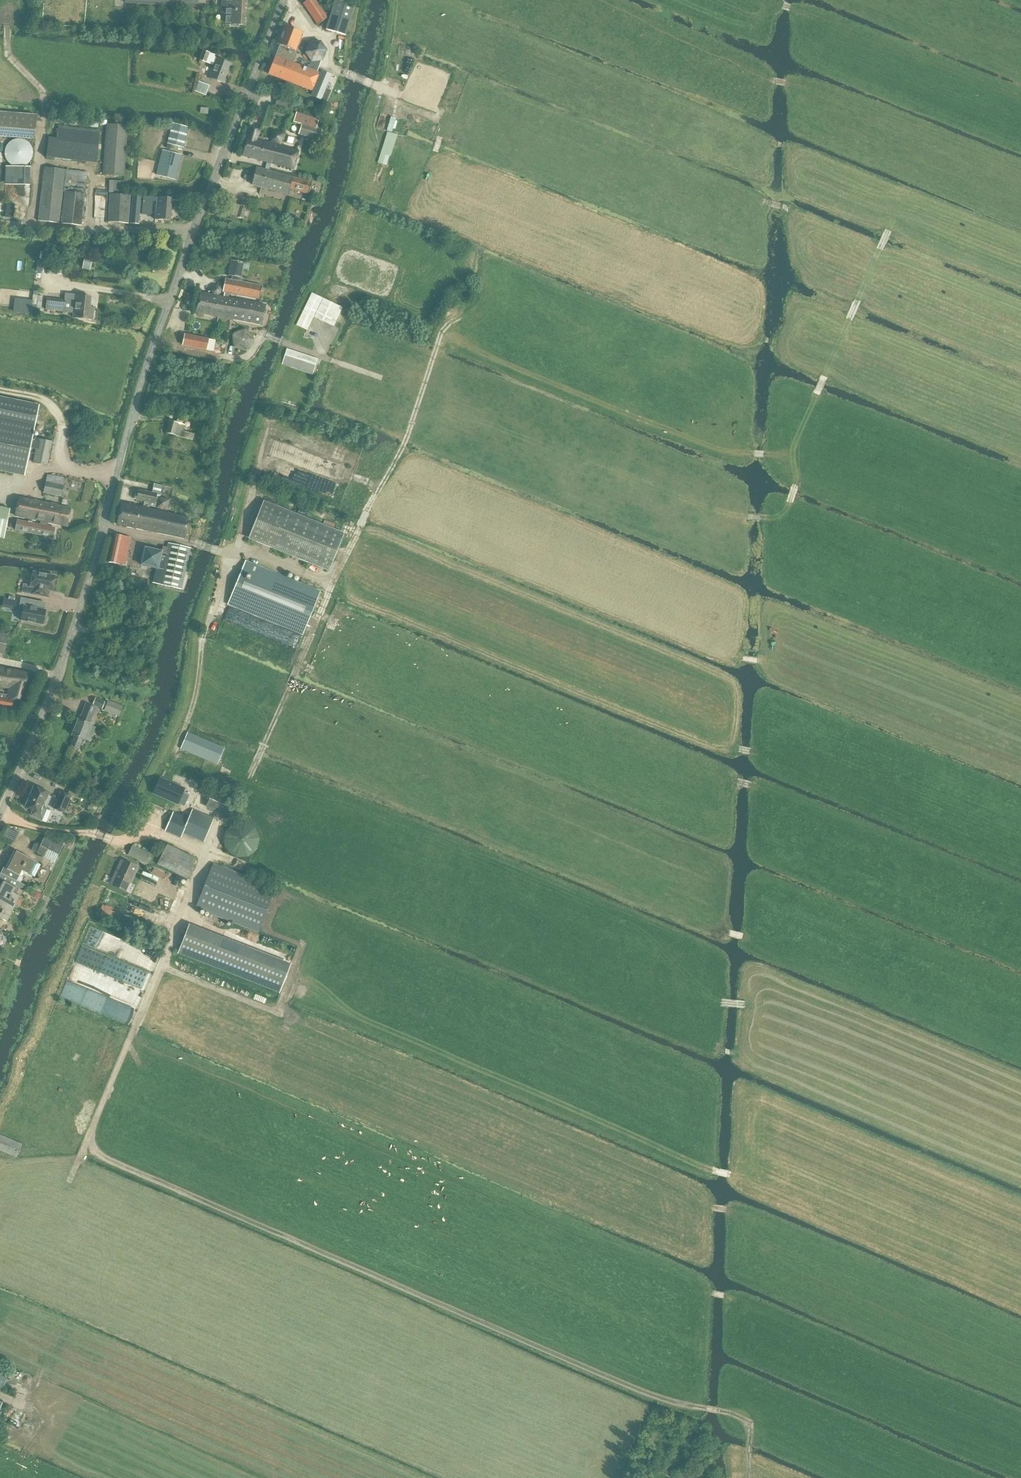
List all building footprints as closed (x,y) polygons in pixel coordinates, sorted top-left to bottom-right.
[(245,0),(223,0),(222,25),(243,26),(245,0)] [(327,18),(315,0),(308,0),(303,3),(317,24),(327,18)] [(355,6),(337,0),(335,0),(326,30),(345,36),(355,6)] [(267,74),(311,91),(319,73),(292,63),(296,54),(294,53),(302,32),(284,25),(276,44),(278,46),(267,74)] [(202,51),(199,61),(200,62),(206,64),(209,54),(202,51)] [(209,54),(206,64),(212,66),(208,78),(223,84),(230,64),(215,59),(215,58),(214,57),(214,56),(209,54)] [(321,72),(312,96),(325,102),(329,93),(324,90),(330,75),(321,72)] [(35,116),(0,113),(0,138),(33,140),(35,116)] [(318,141),(321,131),(315,129),(318,120),(296,113),(293,122),(301,125),(298,134),(318,141)] [(48,137),(45,158),(95,164),(98,144),(100,131),(58,125),(56,138),(48,137)] [(123,176),(126,126),(107,125),(103,175),(123,176)] [(181,148),(186,132),(170,128),(166,144),(181,148)] [(293,170),(298,152),(262,142),(255,141),(256,137),(258,131),(250,129),(241,156),(266,163),(264,170),(256,168),(251,185),(287,195),(289,189),(305,194),(308,182),(292,177),(269,171),(271,164),(293,170)] [(272,132),(269,143),(280,145),(283,135),(272,132)] [(174,180),(180,156),(161,152),(155,175),(174,180)] [(45,168),(38,221),(58,224),(65,170),(45,168)] [(65,171),(63,192),(85,194),(88,173),(65,171)] [(109,181),(108,193),(124,194),(124,182),(109,181)] [(80,226),(84,197),(64,194),(60,224),(80,226)] [(128,223),(129,195),(109,194),(108,222),(128,223)] [(132,196),(129,224),(139,225),(141,197),(132,196)] [(143,197),(142,215),(152,216),(153,198),(143,197)] [(169,222),(171,199),(156,198),(154,220),(169,222)] [(229,205),(226,215),(243,220),(246,208),(240,206),(239,208),(229,205)] [(223,298),(227,298),(228,294),(258,300),(261,286),(239,282),(243,263),(230,260),(227,276),(233,277),(232,281),(225,280),(222,293),(224,293),(223,298)] [(90,271),(91,262),(83,261),(82,270),(90,271)] [(211,290),(211,292),(212,294),(213,295),(215,296),(217,296),(219,295),(220,294),(221,292),(221,290),(220,289),(219,287),(217,287),(216,286),(214,287),(212,288),(211,290)] [(227,298),(223,298),(199,293),(195,313),(229,319),(232,299),(227,298)] [(65,301),(64,312),(73,312),(75,295),(65,294),(65,301)] [(296,326),(307,331),(314,317),(330,325),(339,307),(311,294),(296,326)] [(73,312),(72,318),(87,320),(88,307),(90,297),(75,295),(73,312)] [(54,300),(46,299),(45,310),(64,312),(65,301),(54,300)] [(232,299),(229,319),(261,325),(265,305),(232,299)] [(184,335),(182,346),(205,350),(212,352),(214,341),(207,339),(184,335)] [(312,375),(318,359),(286,349),(281,365),(312,375)] [(25,477),(35,424),(39,407),(0,399),(0,472),(25,477)] [(169,422),(165,434),(190,440),(192,441),(194,434),(182,431),(184,424),(182,423),(184,418),(177,416),(176,423),(169,422)] [(46,465),(51,442),(37,439),(33,462),(46,465)] [(60,496),(64,478),(46,475),(42,493),(60,496)] [(142,508),(147,509),(148,506),(165,510),(167,500),(155,498),(155,495),(158,496),(160,486),(152,484),(150,493),(138,490),(136,500),(143,501),(142,508)] [(39,521),(47,522),(67,526),(70,508),(18,497),(14,516),(39,521)] [(263,501),(248,538),(271,548),(281,552),(327,571),(343,534),(263,501)] [(147,509),(142,508),(120,503),(116,524),(184,538),(188,518),(147,509)] [(9,509),(0,507),(0,538),(3,538),(9,509)] [(47,522),(39,521),(39,524),(16,520),(14,530),(51,538),(53,527),(46,526),(47,522)] [(123,565),(130,537),(114,534),(107,562),(123,565)] [(143,546),(139,565),(162,570),(159,584),(179,589),(188,547),(168,543),(167,548),(161,547),(160,550),(143,546)] [(245,562),(227,604),(288,629),(299,634),(302,634),(319,592),(245,562)] [(54,576),(33,572),(30,587),(33,588),(31,594),(47,597),(49,591),(52,591),(54,576)] [(45,603),(20,599),(19,608),(23,609),(20,621),(42,625),(42,624),(44,623),(45,618),(44,616),(45,610),(43,610),(45,603)] [(12,701),(20,702),(27,674),(0,668),(0,688),(8,689),(7,695),(0,694),(0,707),(10,709),(12,701)] [(104,703),(95,699),(92,705),(101,709),(104,703)] [(108,701),(105,710),(120,715),(123,707),(108,701)] [(73,736),(70,745),(71,746),(77,748),(78,749),(82,740),(83,740),(83,739),(89,725),(88,724),(94,709),(85,705),(79,721),(77,721),(71,736),(73,736)] [(216,765),(224,749),(187,733),(180,749),(216,765)] [(95,777),(92,783),(98,785),(101,779),(95,777)] [(158,778),(151,793),(175,803),(182,806),(187,795),(180,792),(182,788),(158,778)] [(34,788),(25,808),(31,811),(29,816),(41,821),(46,810),(42,808),(48,794),(34,788)] [(210,797),(205,808),(227,818),(232,808),(232,806),(235,799),(228,796),(214,789),(210,797)] [(81,795),(72,792),(68,790),(67,794),(71,796),(79,800),(81,795)] [(60,792),(53,809),(63,813),(71,796),(67,794),(60,792)] [(172,813),(164,831),(180,838),(182,834),(203,843),(213,819),(192,810),(188,819),(172,813)] [(8,827),(2,837),(12,843),(18,833),(8,827)] [(34,845),(31,850),(44,857),(43,859),(54,864),(58,856),(62,848),(64,843),(59,841),(46,835),(45,835),(43,839),(41,844),(34,845)] [(186,880),(197,856),(168,843),(157,866),(186,880)] [(132,846),(127,856),(146,864),(151,854),(132,846)] [(3,868),(0,873),(16,882),(17,881),(19,876),(18,875),(21,871),(28,874),(32,876),(38,863),(35,861),(16,852),(7,869),(3,868)] [(125,893),(136,868),(120,861),(109,885),(125,893)] [(196,909),(259,933),(275,890),(212,865),(196,909)] [(0,888),(0,903),(12,909),(19,897),(15,894),(18,889),(25,887),(25,886),(17,881),(16,882),(0,873),(0,874),(0,881),(3,882),(0,888)] [(6,921),(12,909),(0,903),(0,918),(6,921)] [(131,918),(102,906),(97,917),(127,929),(131,918)] [(188,924),(177,953),(278,993),(290,964),(188,924)] [(16,1158),(22,1145),(0,1135),(0,1151),(16,1158)]
